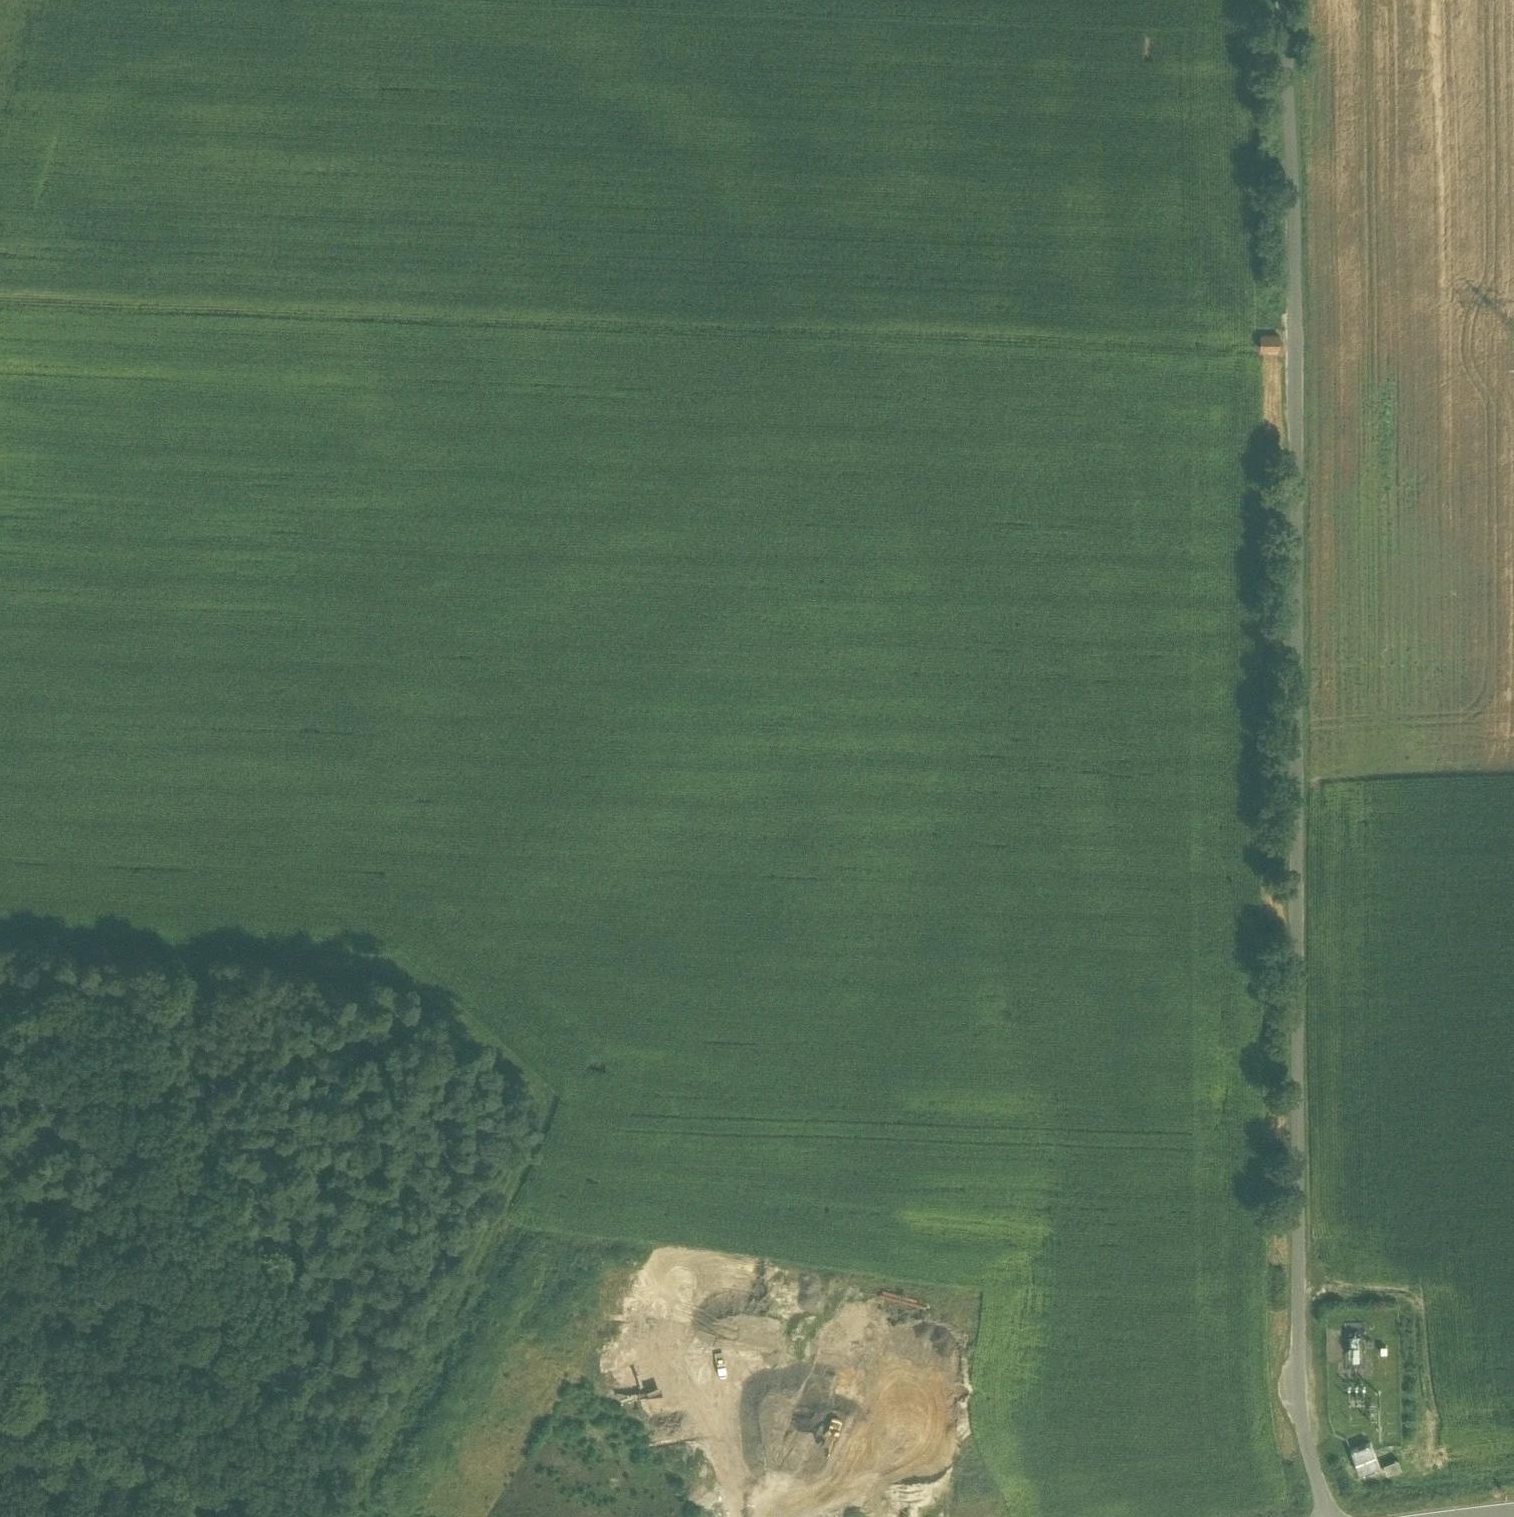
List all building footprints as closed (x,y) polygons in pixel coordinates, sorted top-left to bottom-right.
[(1261,334),(1262,350),(1282,349),(1282,333),(1261,334)] [(1374,1441),(1353,1449),(1361,1470),(1382,1463),(1374,1441)]
